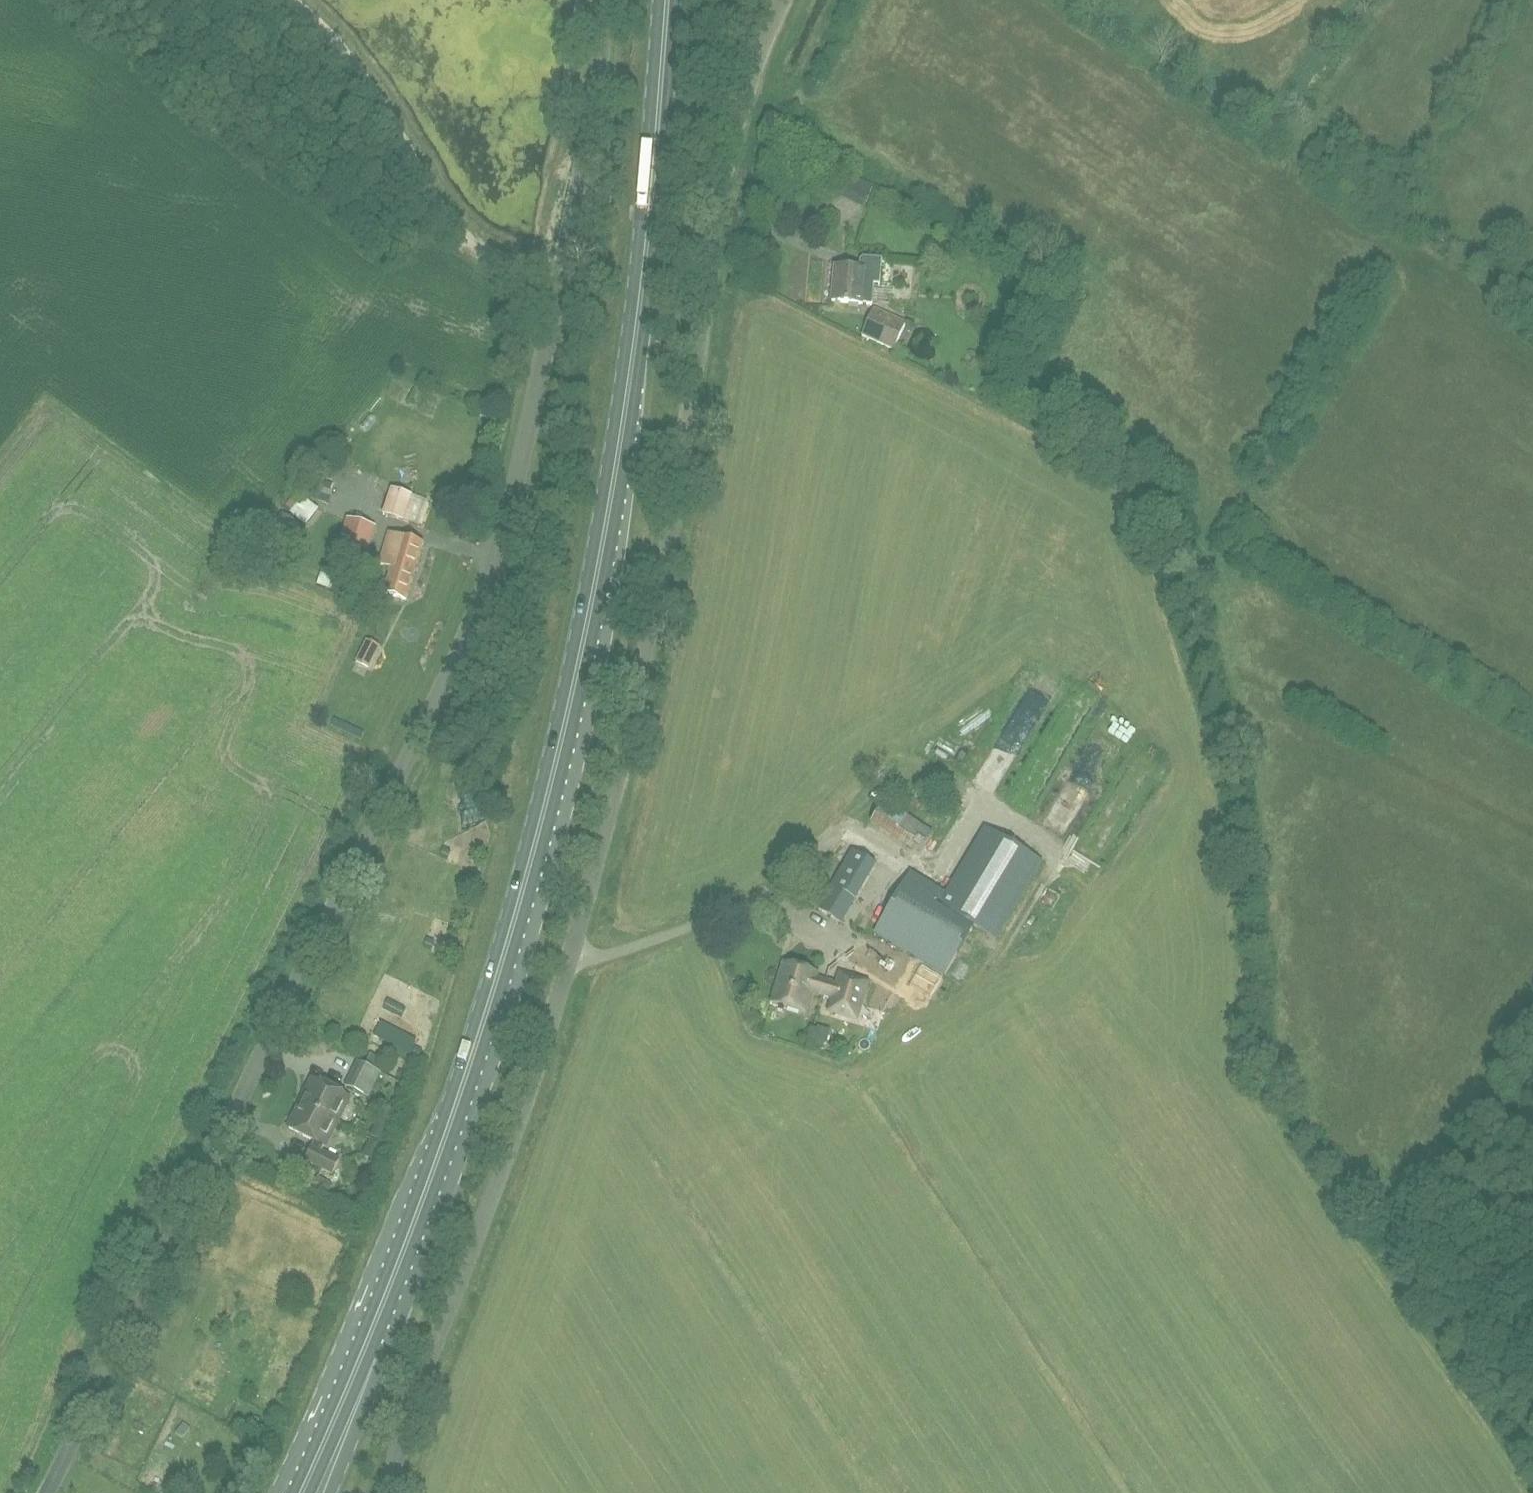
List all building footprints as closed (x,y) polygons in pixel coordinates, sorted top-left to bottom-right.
[(859,260),(858,269),(834,267),(831,302),(871,305),(873,283),(879,283),(881,258),(864,257),(859,260)] [(973,297),(973,311),(986,310),(985,296),(973,297)] [(905,323),(873,309),(861,335),(894,349),(905,323)] [(327,505),(331,493),(315,488),(311,500),(327,505)] [(409,495),(392,490),(383,515),(401,521),(409,495)] [(425,524),(430,503),(418,501),(414,521),(425,524)] [(302,529),(283,514),(261,540),(280,556),(302,529)] [(378,530),(345,520),(335,555),(367,565),(378,530)] [(391,566),(414,571),(423,542),(388,532),(379,565),(382,566),(383,564),(391,566)] [(414,571),(391,566),(385,585),(381,584),(379,592),(406,600),(414,571)] [(361,573),(359,579),(334,571),(328,589),(352,598),(355,590),(368,595),(374,577),(361,573)] [(367,640),(356,661),(368,667),(379,646),(367,640)] [(940,890),(933,901),(973,926),(995,939),(1042,862),(984,827),(945,893),(940,890)] [(842,924),(876,865),(851,851),(818,910),(842,924)] [(933,901),(940,890),(911,873),(876,932),(945,973),(973,926),(933,901)] [(771,1002),(804,1012),(809,993),(830,999),(827,1010),(855,1019),(867,981),(838,972),(835,984),(814,977),(816,971),(783,962),(771,1002)] [(416,1041),(380,1023),(373,1035),(410,1054),(416,1041)] [(365,1066),(358,1062),(345,1088),(368,1099),(380,1073),(384,1062),(370,1055),(365,1066)] [(349,1097),(313,1079),(289,1128),(315,1141),(312,1146),(321,1151),(324,1146),(349,1097)] [(321,1151),(312,1146),(305,1160),(332,1174),(339,1160),(321,1151)] [(317,1178),(311,1190),(326,1197),(332,1186),(317,1178)]
